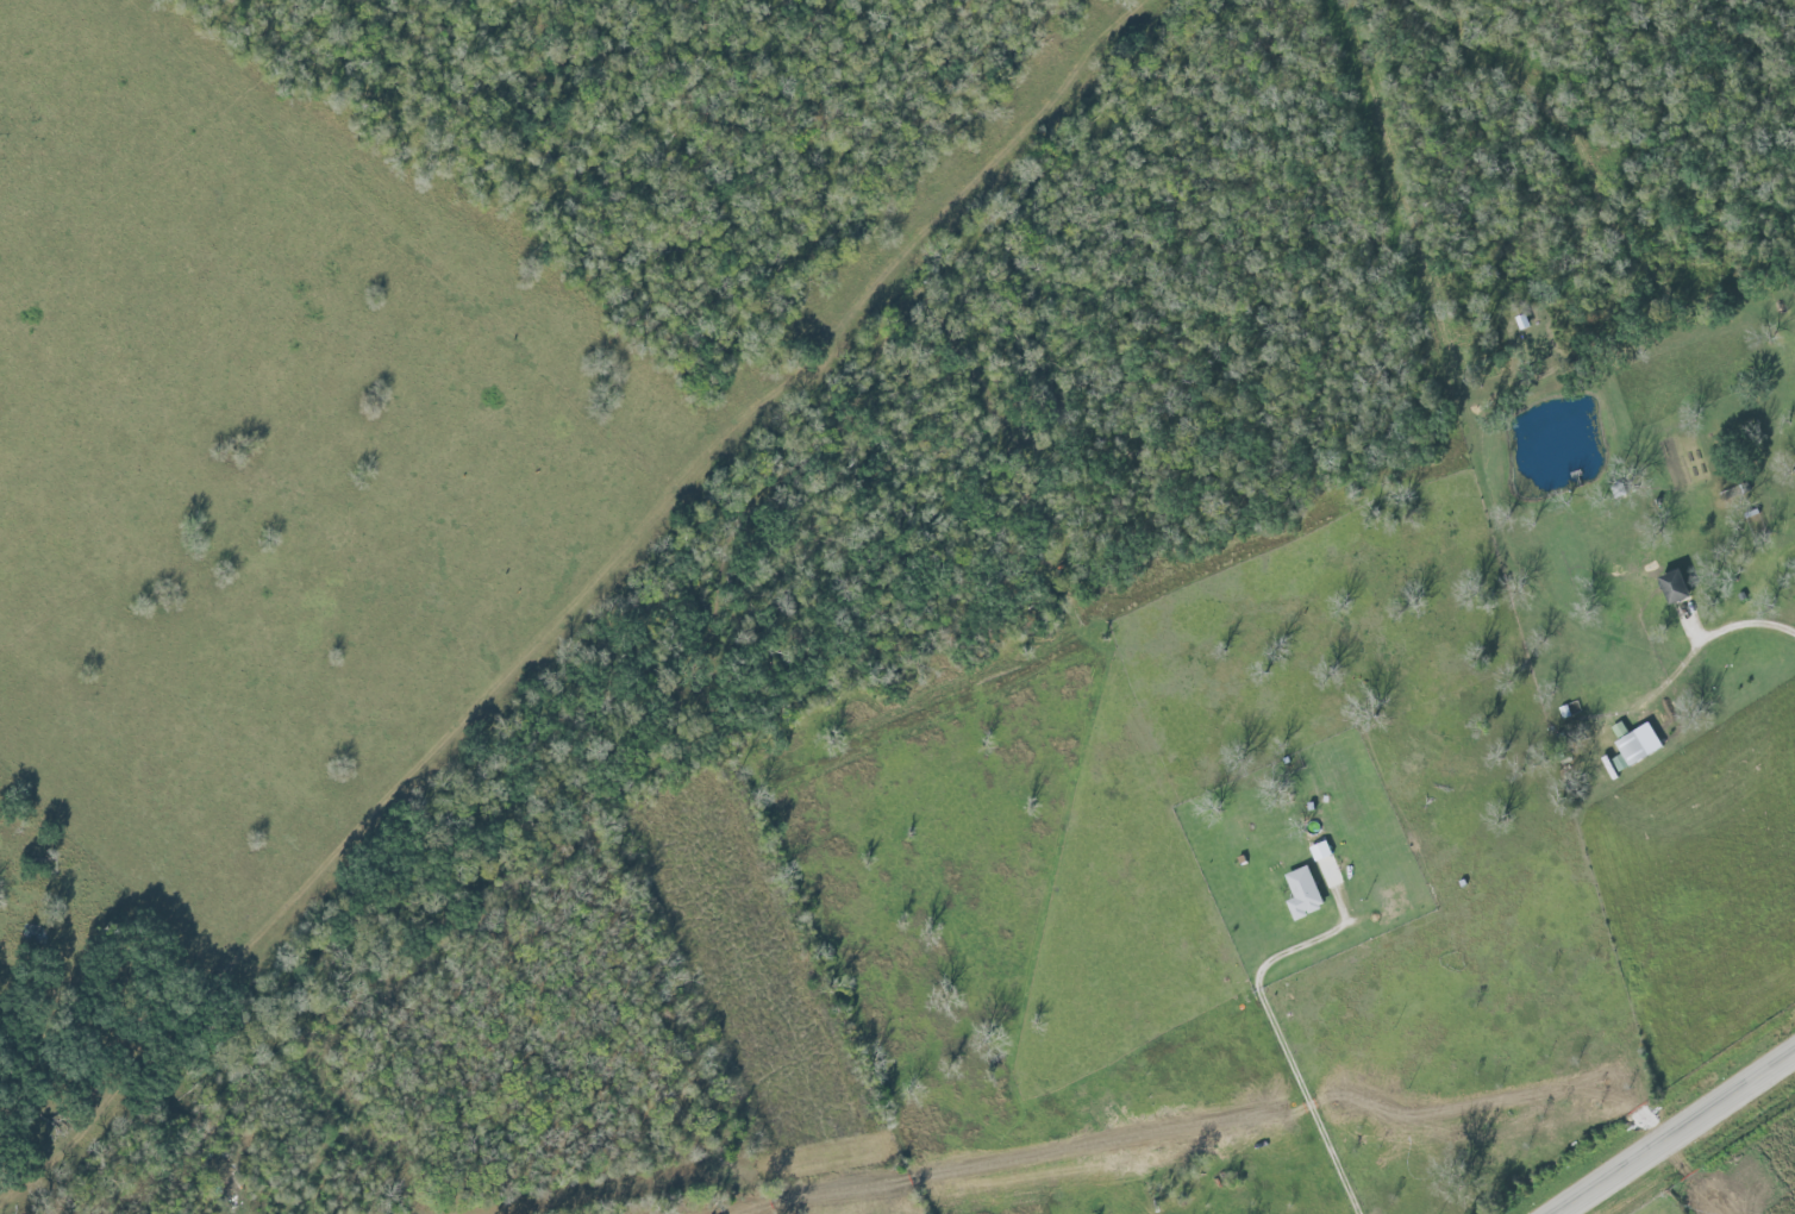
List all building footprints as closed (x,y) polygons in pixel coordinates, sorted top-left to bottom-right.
[(1663,580),(1675,608),(1696,599),(1684,570),(1663,580)] [(1652,755),(1637,731),(1618,744),(1633,767),(1652,755)] [(1297,921),(1328,908),(1314,872),(1282,885),(1297,921)]
